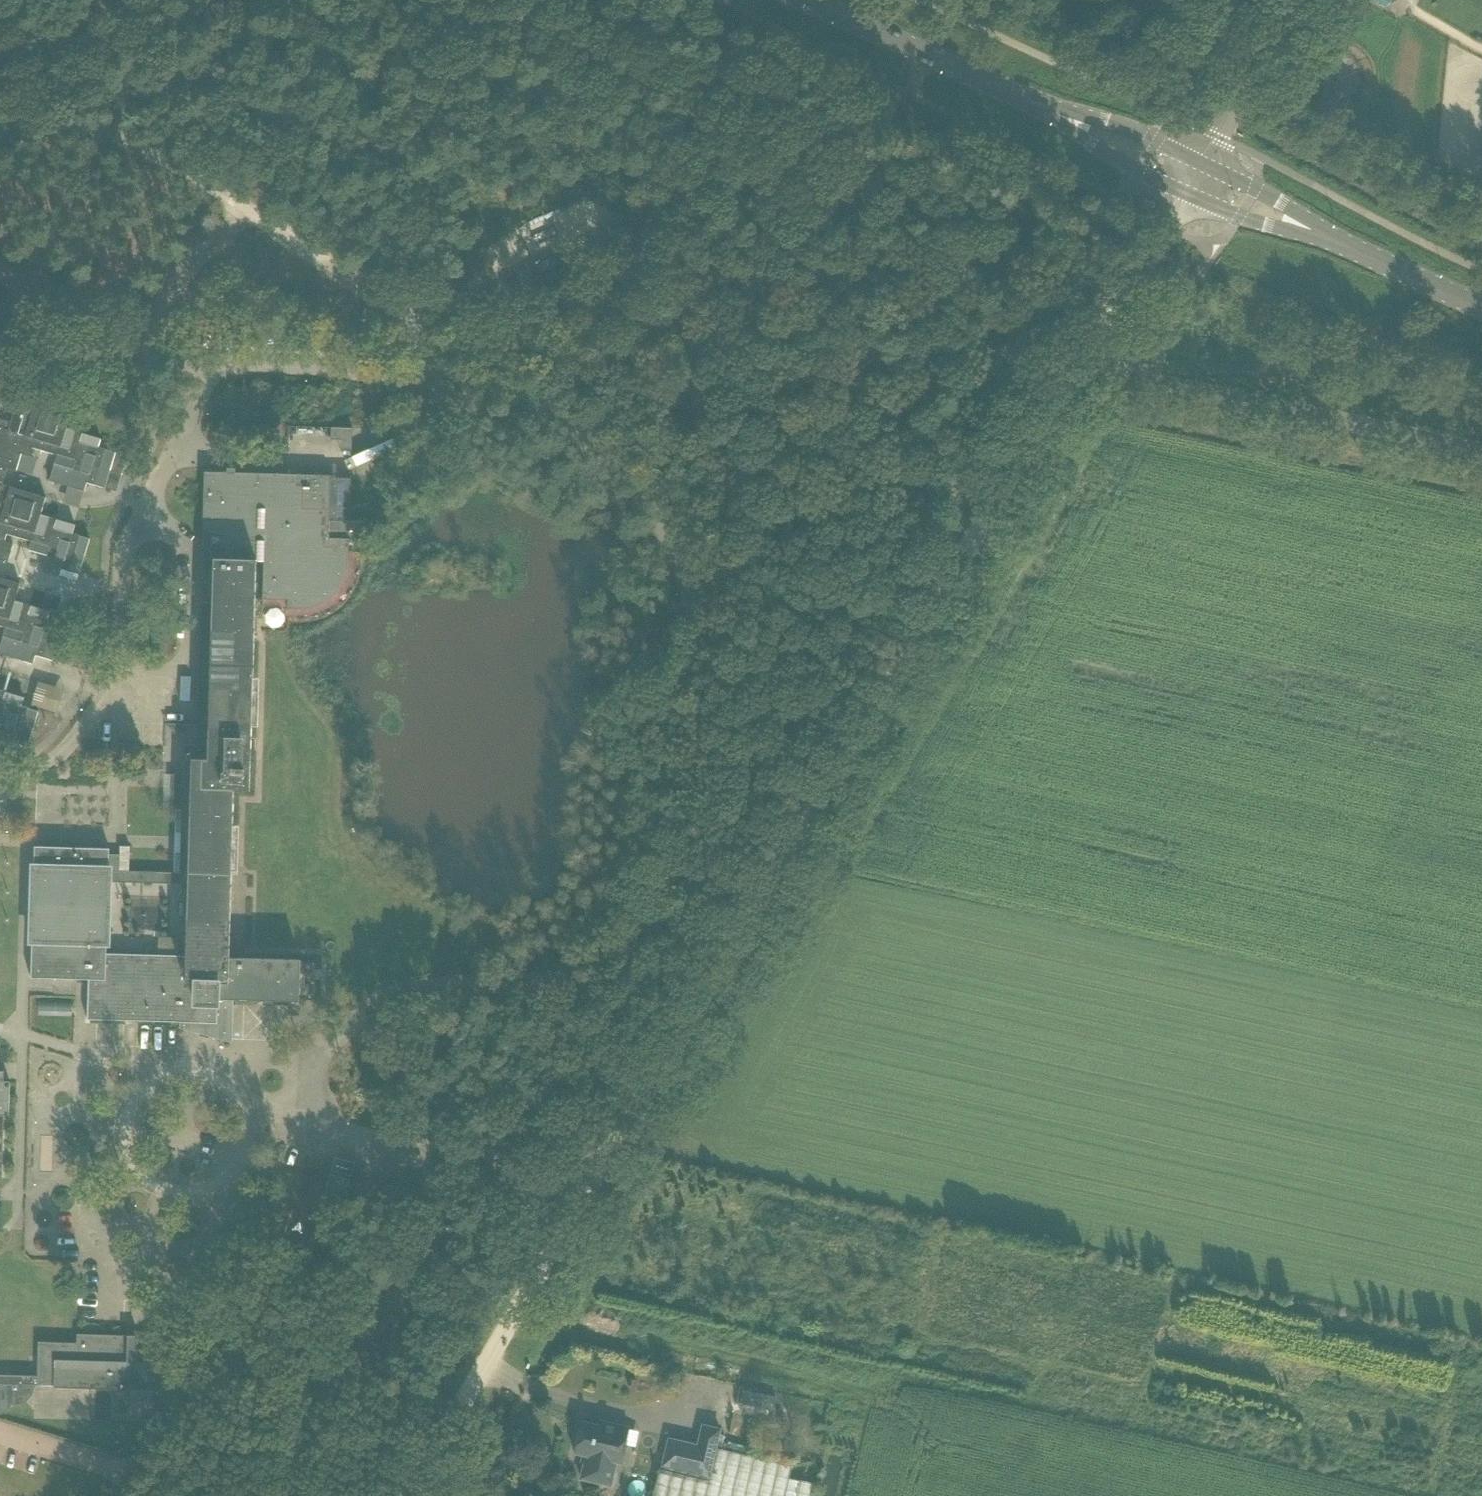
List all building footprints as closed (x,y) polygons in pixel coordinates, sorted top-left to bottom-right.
[(542,210),(549,236),(592,225),(585,199),(542,210)] [(41,514),(46,497),(3,484),(8,468),(16,471),(21,453),(30,456),(33,447),(57,455),(50,480),(85,491),(87,482),(105,488),(116,452),(98,447),(101,438),(67,428),(72,411),(10,392),(5,411),(13,413),(11,421),(6,423),(4,428),(0,427),(0,560),(8,562),(13,544),(5,541),(7,533),(31,541),(29,549),(63,560),(61,568),(79,574),(90,538),(73,533),(75,524),(41,514)] [(354,448),(354,426),(335,425),(334,448),(354,448)] [(329,520),(330,476),(204,473),(203,559),(213,559),(208,759),(191,759),(188,873),(119,871),(119,854),(109,854),(109,848),(54,847),(34,846),(31,978),(88,979),(87,1019),(185,1022),(184,1026),(227,1038),(228,999),(299,1001),(300,960),(280,959),(229,958),(234,791),(250,791),(255,598),(256,562),(264,563),(263,598),(287,599),(288,607),(295,608),(305,607),(313,606),(321,603),(330,598),(337,593),(343,584),(346,574),(347,568),(350,521),(329,520)] [(6,627),(0,647),(0,654),(33,663),(36,655),(54,660),(64,624),(47,619),(50,611),(15,600),(20,583),(0,577),(0,625),(6,627)] [(39,679),(34,701),(60,708),(66,686),(39,679)] [(12,732),(10,741),(28,746),(39,711),(21,706),(24,697),(0,690),(0,729),(12,732)] [(2,1177),(3,1115),(8,1115),(9,1081),(0,1081),(0,1177),(2,1177)] [(2,1413),(7,1410),(10,1407),(12,1404),(16,1404),(21,1404),(26,1401),(29,1398),(33,1393),(34,1389),(35,1385),(54,1385),(54,1387),(148,1389),(178,1391),(178,1383),(187,1383),(188,1349),(138,1347),(138,1335),(117,1335),(77,1333),(76,1343),(38,1342),(37,1375),(0,1374),(0,1414),(2,1413)] [(581,1478),(610,1485),(616,1462),(621,1463),(629,1427),(599,1421),(598,1425),(581,1421),(574,1452),(588,1456),(587,1463),(584,1462),(581,1478)] [(652,1495),(810,1495),(813,1484),(789,1478),(791,1466),(666,1437),(652,1495)]
